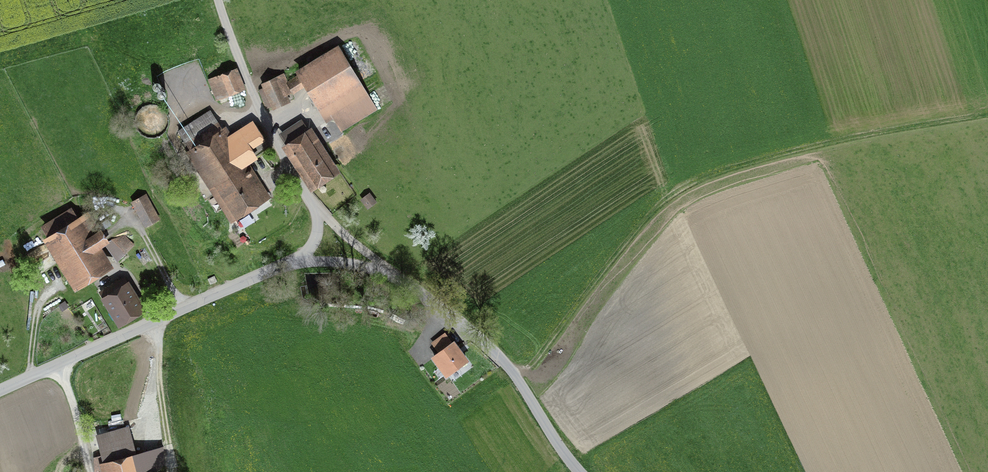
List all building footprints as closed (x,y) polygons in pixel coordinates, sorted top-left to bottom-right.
[(336,43),(290,70),(318,117),(324,114),(335,133),(375,109),(336,43)] [(233,68),(205,80),(214,102),(243,90),(233,68)] [(277,74),(257,84),(270,110),(291,100),(277,74)] [(308,125),(280,141),(308,186),(335,170),(308,125)] [(225,126),(182,152),(225,222),(268,195),(225,126)] [(366,191),(357,198),(364,208),(373,201),(366,191)] [(143,193),(127,200),(141,227),(156,219),(143,193)] [(86,210),(37,238),(67,290),(109,267),(97,246),(104,242),(86,210)] [(115,258),(136,248),(128,232),(107,242),(115,258)] [(125,281),(97,296),(114,327),(142,312),(125,281)] [(449,340),(429,355),(444,374),(464,360),(449,340)] [(127,426),(92,435),(97,458),(133,449),(127,426)] [(95,461),(97,471),(141,471),(136,452),(95,461)]
